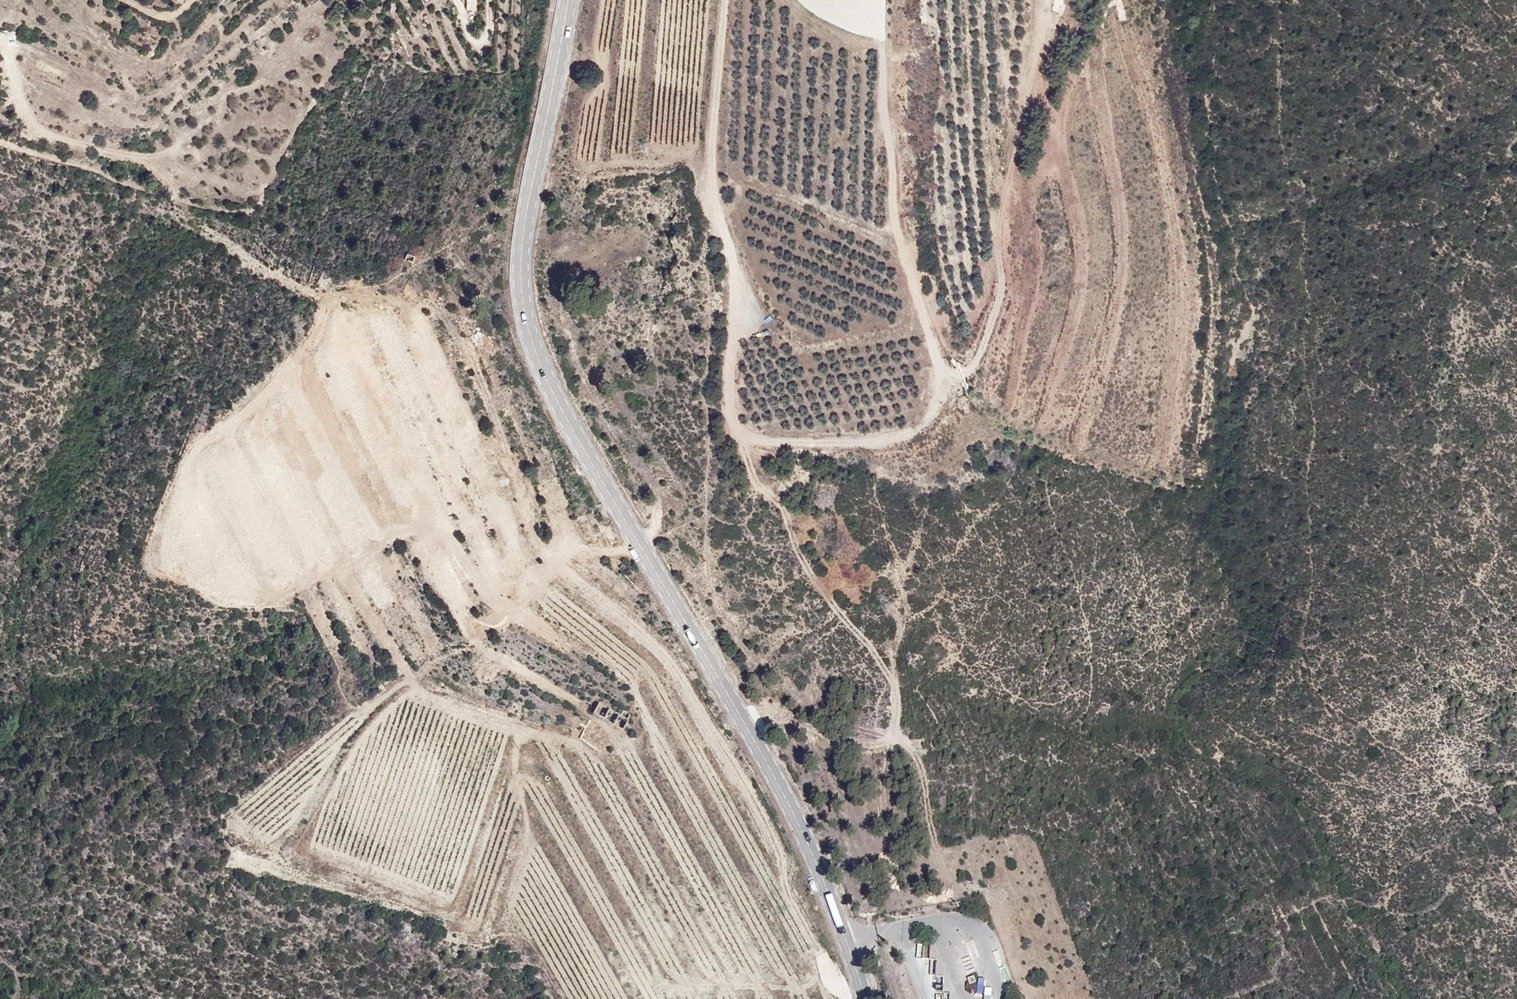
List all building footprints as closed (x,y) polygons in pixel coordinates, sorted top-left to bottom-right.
[(979,974),(978,989),(985,989),(986,975),(979,974)] [(983,998),(994,998),(996,989),(985,987),(983,998)]
